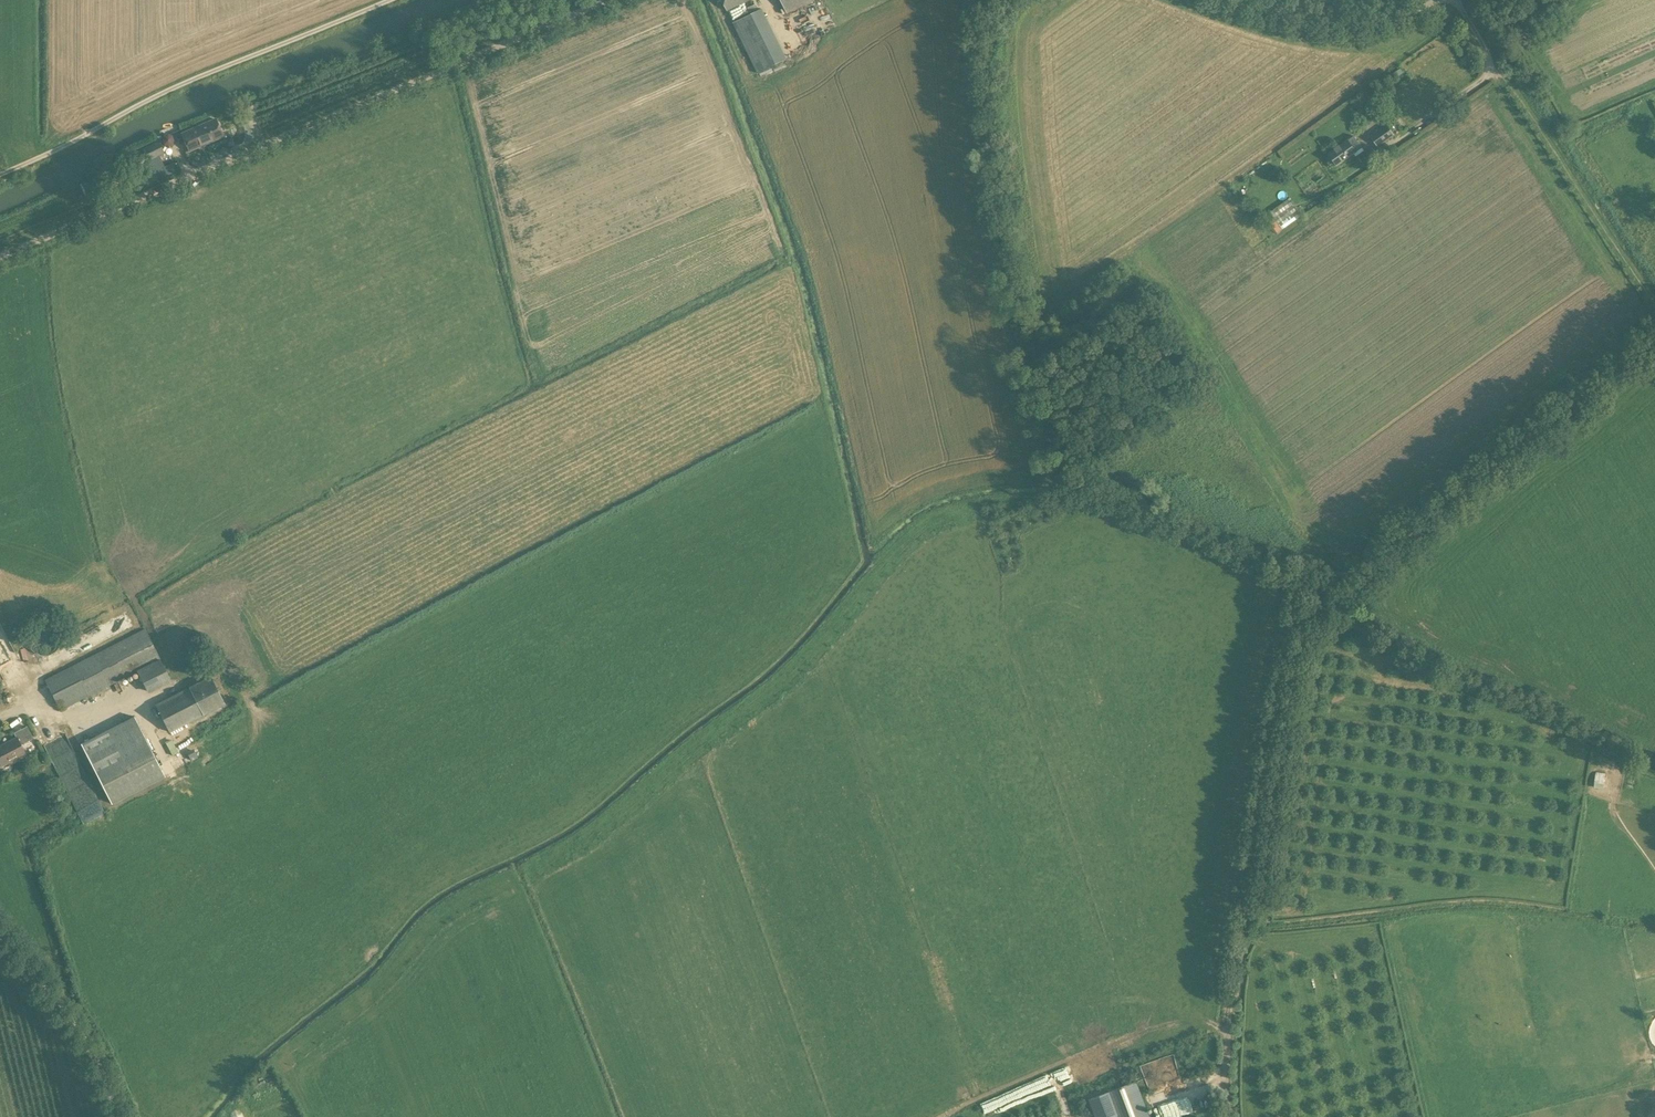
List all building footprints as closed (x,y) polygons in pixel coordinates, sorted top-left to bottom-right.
[(750,0),(722,0),(728,11),(750,0)] [(787,13),(816,0),(781,0),(787,13)] [(761,8),(733,22),(758,73),(786,59),(761,8)] [(243,113),(249,111),(253,109),(250,102),(240,106),(243,113)] [(215,119),(182,134),(190,151),(223,136),(215,119)] [(1378,147),(1392,137),(1394,135),(1386,124),(1370,136),(1378,147)] [(163,135),(162,140),(164,144),(168,146),(173,144),(174,139),(172,135),(168,133),(163,135)] [(1328,154),(1337,166),(1356,152),(1356,151),(1362,147),(1354,136),(1348,140),(1347,139),(1339,145),(1334,149),(1335,149),(1328,154)] [(165,168),(159,156),(164,153),(159,140),(142,149),(147,161),(153,174),(165,168)] [(1282,229),(1275,219),(1270,223),(1277,233),(1282,229)] [(126,610),(112,617),(116,625),(130,619),(126,610)] [(171,681),(160,658),(145,628),(45,680),(60,710),(137,671),(148,693),(171,681)] [(225,703),(211,677),(156,705),(170,732),(225,703)] [(165,777),(134,716),(81,743),(112,804),(165,777)] [(21,745),(34,738),(27,726),(14,733),(16,738),(2,745),(2,746),(0,747),(0,762),(2,765),(10,761),(11,763),(18,760),(17,758),(26,753),(21,745)] [(167,742),(174,756),(180,752),(173,738),(167,742)] [(1605,788),(1606,772),(1596,771),(1595,787),(1605,788)] [(1152,1091),(1181,1084),(1174,1054),(1144,1062),(1152,1091)] [(1136,1081),(1106,1093),(1088,1099),(1095,1116),(1149,1116),(1136,1081)] [(987,1116),(1022,1101),(1019,1094),(1001,1101),(999,1095),(981,1102),(987,1116)] [(1163,1102),(1165,1116),(1169,1116),(1180,1115),(1177,1100),(1163,1102)]
